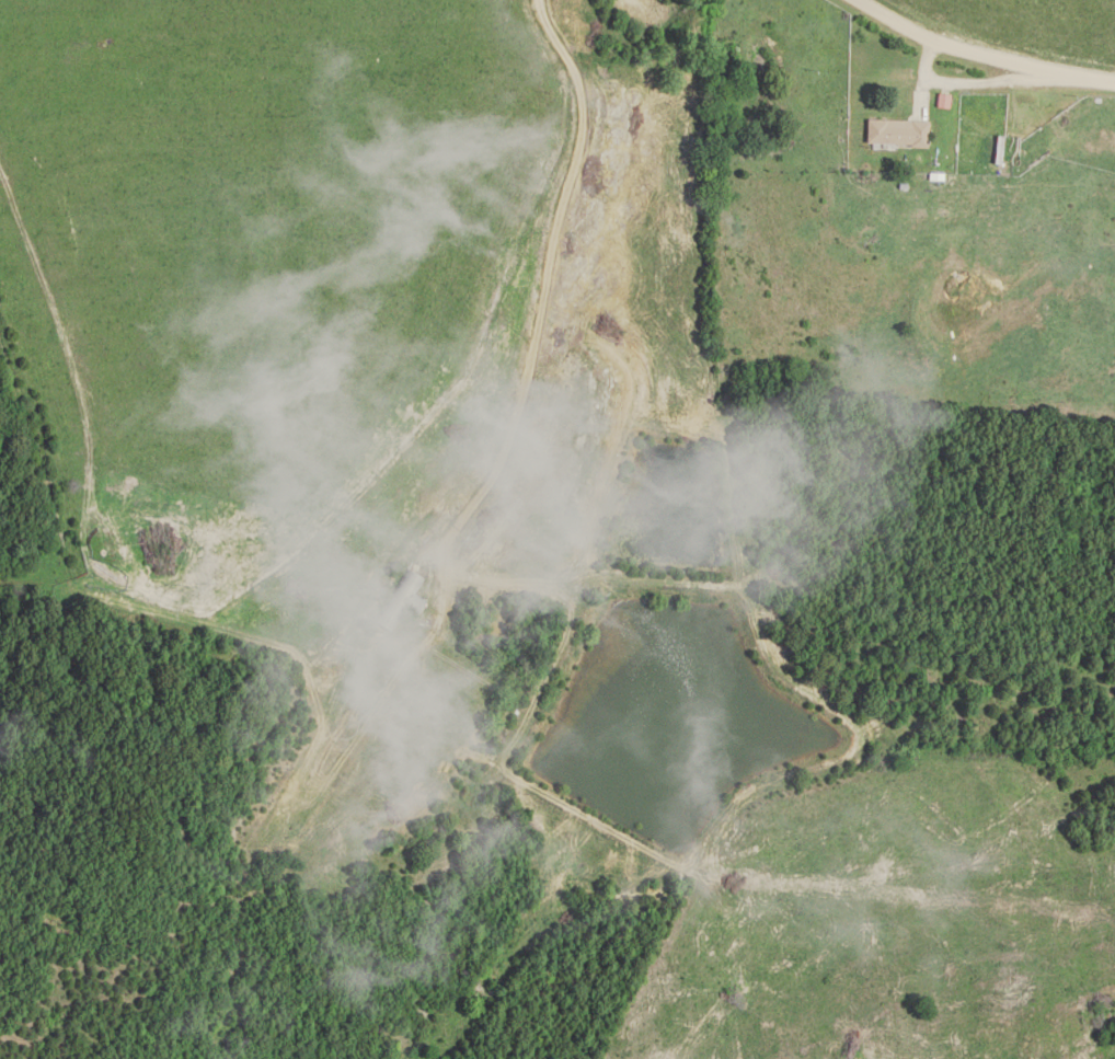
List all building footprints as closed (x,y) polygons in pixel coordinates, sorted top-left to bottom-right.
[(930,122),(868,121),(867,145),(930,147),(930,122)]
